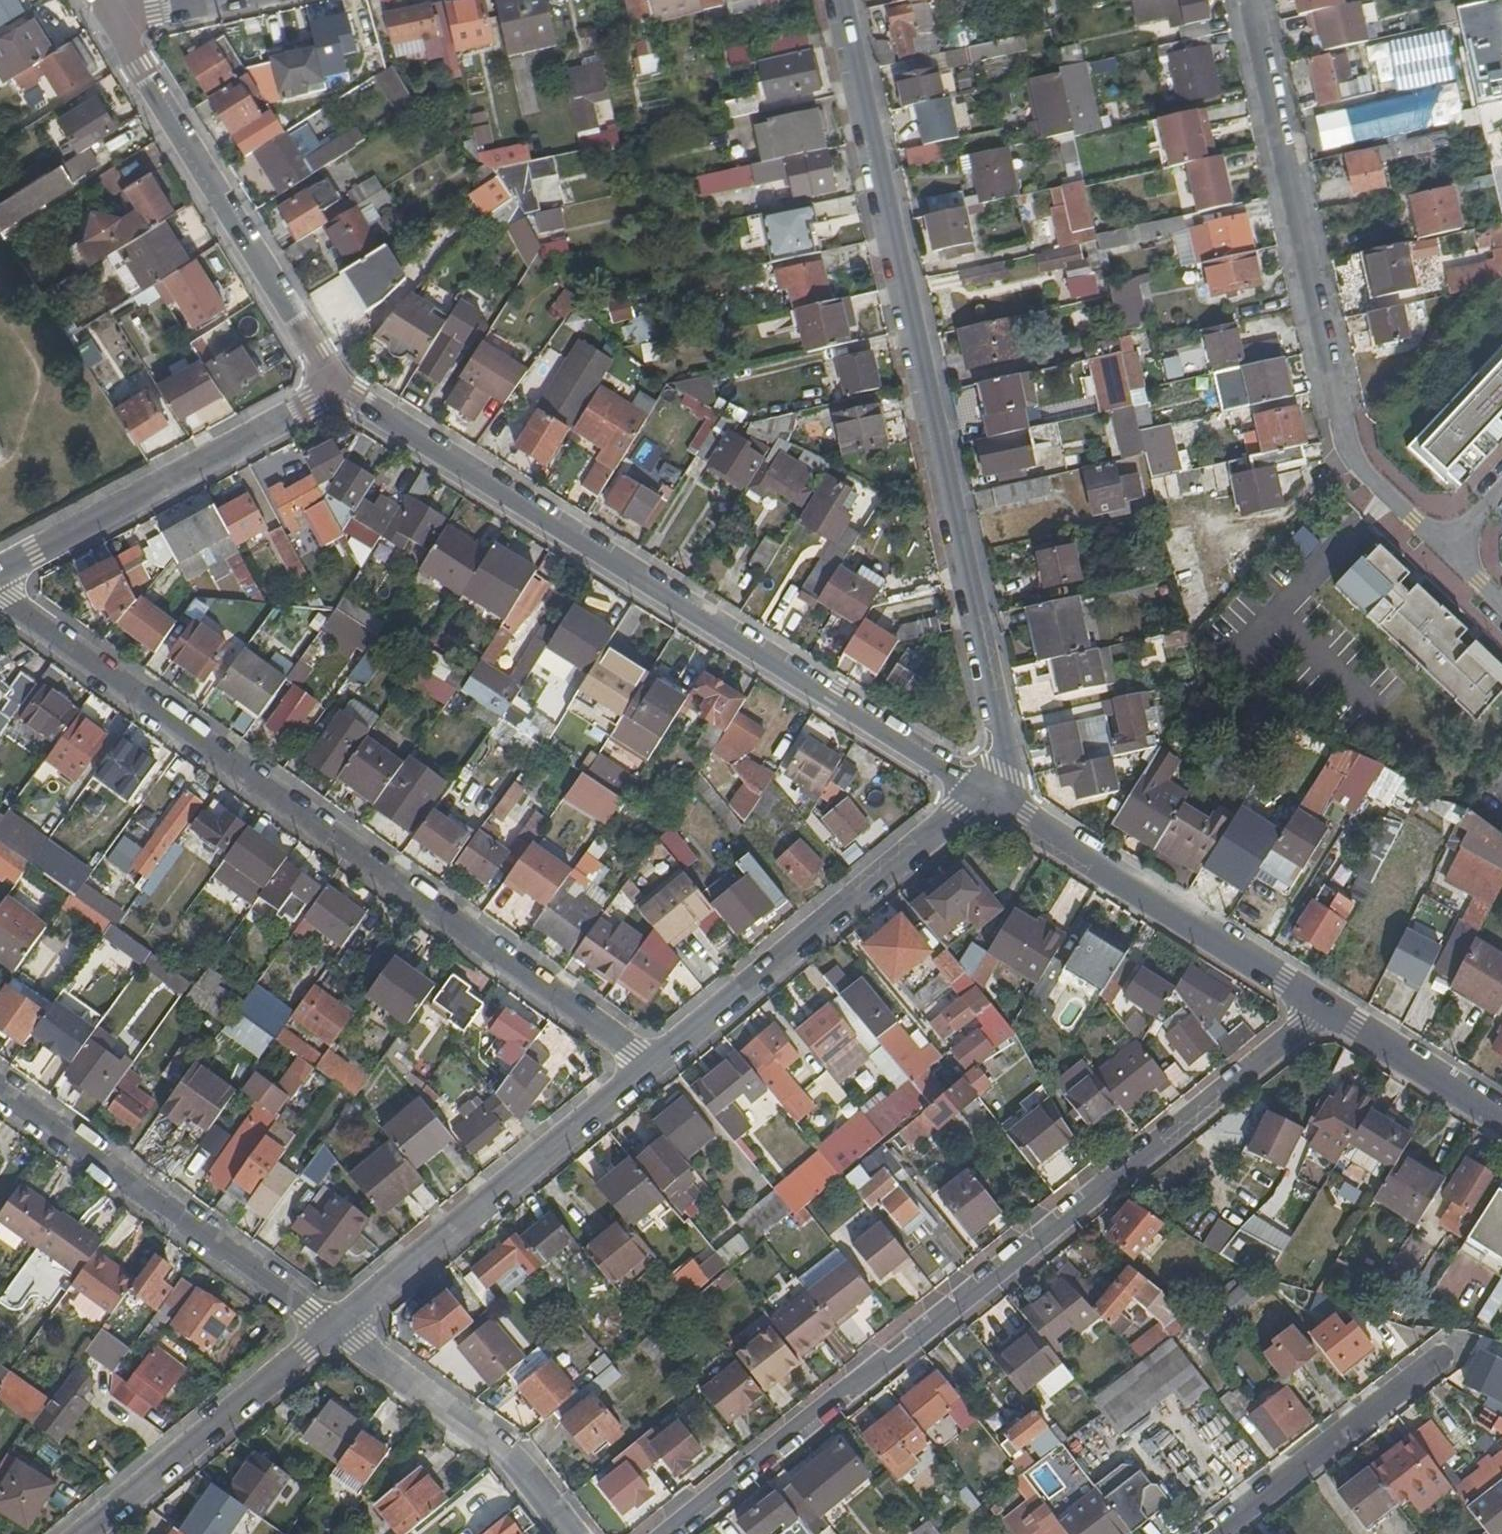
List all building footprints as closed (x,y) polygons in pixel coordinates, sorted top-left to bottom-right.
[(509,56),(558,45),(547,0),(495,0),(509,56)] [(634,25),(656,20),(652,0),(628,0),(634,25)] [(656,20),(657,22),(706,11),(703,0),(652,0),(656,20)] [(707,9),(725,5),(724,0),(705,0),(707,9)] [(732,16),(760,9),(758,0),(729,0),(732,16)] [(886,8),(893,39),(898,38),(901,52),(915,49),(916,56),(941,50),(930,0),(928,0),(912,4),(911,1),(892,6),(886,8)] [(1134,18),(1177,9),(1184,36),(1204,31),(1210,30),(1203,0),(1131,0),(1134,18)] [(1359,0),(1348,0),(1308,9),(1311,25),(1317,24),(1319,32),(1323,49),(1367,39),(1359,0)] [(447,9),(457,53),(493,45),(482,1),(447,9)] [(447,9),(446,4),(386,19),(393,47),(423,39),(429,63),(443,59),(441,49),(445,48),(451,72),(461,70),(457,53),(447,9)] [(10,76),(18,70),(59,44),(39,12),(0,36),(0,60),(10,76)] [(104,64),(82,30),(72,37),(94,69),(104,64)] [(969,44),(972,58),(1028,46),(1024,31),(969,44)] [(1184,36),(1166,40),(1178,97),(1217,89),(1204,31),(1184,36)] [(882,62),(894,60),(888,35),(876,37),(882,61),(882,62)] [(59,44),(18,70),(27,84),(51,68),(65,89),(94,69),(72,37),(59,44)] [(199,61),(223,102),(260,80),(256,73),(235,39),(199,61)] [(636,74),(657,75),(658,42),(637,42),(636,74)] [(732,65),(752,63),(750,46),(729,49),(732,65)] [(809,48),(760,60),(768,97),(789,92),(790,96),(821,89),(809,48)] [(1136,51),(1138,62),(1151,59),(1149,48),(1136,51)] [(1343,48),(1308,57),(1321,111),(1377,98),(1371,73),(1350,78),(1343,48)] [(715,52),(698,55),(708,99),(724,96),(718,70),(715,52)] [(260,80),(281,111),(340,97),(329,53),(300,60),(298,54),(283,58),(285,65),(256,73),(260,80)] [(1093,130),(1076,61),(1060,64),(1061,68),(1075,129),(1077,134),(1093,130)] [(604,65),(571,72),(584,129),(599,126),(594,103),(613,100),(604,65)] [(900,74),(906,105),(909,104),(957,92),(951,67),(939,70),(938,65),(900,74)] [(1075,129),(1061,68),(1020,78),(1021,84),(1027,83),(1037,81),(1045,117),(1035,120),(1030,121),(1033,134),(1022,136),(1023,142),(1060,132),(1075,129)] [(404,70),(392,79),(405,97),(401,99),(406,106),(409,104),(419,119),(437,106),(404,70)] [(223,102),(221,103),(261,164),(299,139),(281,111),(260,80),(223,102)] [(1037,81),(1027,83),(1035,120),(1045,117),(1037,81)] [(1027,83),(1021,84),(1030,121),(1035,120),(1027,83)] [(909,104),(913,120),(970,107),(968,101),(987,96),(985,86),(957,92),(909,104)] [(101,88),(65,110),(87,145),(92,142),(93,141),(92,139),(121,120),(101,88)] [(756,96),(726,102),(729,118),(760,111),(756,96)] [(1208,153),(1215,151),(1204,104),(1196,106),(1208,153)] [(1179,110),(1161,114),(1163,123),(1172,161),(1187,158),(1208,153),(1196,106),(1179,110)] [(816,112),(756,127),(765,162),(825,148),(816,112)] [(1030,121),(1019,123),(1022,136),(1033,134),(1030,121)] [(1149,127),(1158,165),(1172,161),(1163,123),(1149,127)] [(478,148),(495,145),(492,126),(475,128),(478,148)] [(620,129),(580,138),(583,153),(623,143),(620,129)] [(1075,129),(1060,132),(1071,178),(1086,174),(1077,134),(1075,129)] [(1445,144),(1443,132),(1353,154),(1362,193),(1388,187),(1382,159),(1445,144)] [(280,174),(295,199),(371,150),(362,136),(316,166),(301,141),(278,156),(287,170),(280,174)] [(949,156),(944,139),(906,151),(912,168),(949,156)] [(92,142),(87,145),(40,174),(10,193),(0,200),(0,218),(10,233),(24,224),(18,214),(77,178),(75,174),(103,157),(92,142)] [(1012,144),(974,153),(985,199),(1021,190),(1012,144)] [(533,162),(530,147),(500,155),(503,170),(533,162)] [(765,162),(720,173),(725,195),(794,179),(798,192),(799,199),(838,189),(828,147),(825,148),(765,162)] [(1197,205),(1232,197),(1221,150),(1215,151),(1208,153),(1187,158),(1197,205)] [(973,193),(975,202),(984,199),(985,199),(974,153),(964,155),(954,157),(957,173),(968,171),(973,193)] [(271,161),(280,174),(287,170),(278,156),(271,161)] [(505,182),(507,184),(560,171),(557,158),(533,162),(503,170),(497,172),(505,182)] [(4,182),(10,193),(40,174),(33,164),(4,182)] [(75,247),(86,264),(124,240),(166,214),(181,204),(155,164),(128,179),(145,203),(127,214),(101,209),(95,212),(93,236),(75,247)] [(485,172),(495,188),(505,182),(497,172),(492,167),(485,172)] [(361,196),(369,209),(396,192),(398,191),(390,178),(361,196)] [(356,202),(341,180),(291,213),(312,246),(321,239),(335,230),(341,227),(334,216),(356,202)] [(1086,180),(1069,184),(1079,236),(1096,232),(1086,180)] [(495,188),(482,196),(496,217),(519,200),(507,184),(505,182),(495,188)] [(1452,182),(1415,191),(1425,236),(1462,227),(1452,182)] [(930,196),(932,212),(958,206),(955,197),(954,191),(930,196)] [(341,227),(335,230),(346,246),(352,256),(359,267),(391,246),(383,234),(393,228),(386,218),(377,223),(372,215),(385,207),(388,211),(403,202),(396,192),(369,209),(341,227)] [(973,193),(955,197),(958,206),(975,202),(973,193)] [(932,212),(917,216),(918,223),(929,220),(936,249),(939,248),(945,246),(947,256),(976,249),(967,212),(986,208),(984,199),(975,202),(958,206),(932,212)] [(496,217),(487,226),(506,244),(518,226),(527,211),(519,200),(496,217)] [(821,223),(817,204),(753,219),(759,243),(771,241),(777,263),(820,253),(814,225),(821,223)] [(1213,252),(1253,243),(1246,208),(1205,216),(1213,252)] [(1186,225),(1182,209),(1139,219),(1143,235),(1186,225)] [(527,211),(518,226),(542,261),(552,246),(531,216),(527,211)] [(166,214),(124,240),(152,283),(158,279),(194,255),(166,214)] [(1490,220),(1498,261),(1448,271),(1453,294),(1490,287),(1501,273),(1501,217),(1490,220)] [(1101,238),(1103,245),(1132,238),(1129,222),(1099,229),(1101,238)] [(1101,238),(1051,249),(1054,266),(1071,263),(1078,295),(1100,291),(1098,278),(1109,276),(1103,245),(1101,238)] [(328,249),(321,239),(312,246),(301,252),(308,262),(328,249)] [(1413,239),(1369,249),(1378,294),(1413,287),(1405,249),(1414,247),(1413,239)] [(1213,252),(1204,255),(1211,291),(1262,280),(1253,243),(1213,252)] [(346,246),(339,252),(346,260),(352,256),(346,246)] [(945,246),(939,248),(942,258),(948,257),(947,256),(945,246)] [(1422,285),(1414,247),(1405,249),(1413,287),(1422,285)] [(398,249),(355,276),(379,314),(405,306),(410,298),(419,282),(398,249)] [(948,257),(950,270),(958,269),(979,263),(976,249),(947,256),(948,257)] [(1369,249),(1360,251),(1370,295),(1378,294),(1369,249)] [(225,303),(194,255),(158,279),(166,292),(180,283),(203,317),(225,303)] [(958,269),(961,285),(1005,274),(1001,258),(979,263),(958,269)] [(796,289),(800,308),(835,301),(826,264),(784,274),(788,291),(796,289)] [(1144,275),(1116,281),(1124,319),(1153,313),(1145,279),(1161,276),(1158,266),(1142,269),(1144,275)] [(150,303),(166,292),(158,279),(152,283),(141,289),(150,303)] [(460,314),(423,289),(396,320),(387,333),(397,340),(399,348),(403,354),(409,355),(417,352),(430,361),(452,328),(460,314)] [(571,320),(581,298),(564,289),(553,312),(571,320)] [(491,311),(471,297),(460,314),(452,328),(454,329),(429,366),(447,378),(470,343),(491,311)] [(855,299),(803,311),(814,354),(864,343),(855,299)] [(614,324),(637,322),(635,300),(612,301),(614,324)] [(1406,304),(1373,311),(1380,344),(1413,337),(1406,304)] [(1013,314),(970,324),(978,365),(1023,356),(1013,314)] [(1248,338),(1245,314),(1234,316),(1239,340),(1248,338)] [(1234,316),(1206,323),(1216,365),(1244,358),(1280,350),(1275,331),(1248,338),(1239,340),(1234,316)] [(221,320),(196,336),(206,352),(228,386),(232,393),(268,370),(257,353),(252,357),(242,340),(237,343),(221,320)] [(535,358),(496,333),(475,366),(475,367),(478,368),(459,399),(485,415),(504,385),(513,392),(535,358)] [(1126,349),(1123,334),(1087,341),(1090,357),(1097,355),(1126,349)] [(522,443),(554,464),(573,434),(601,389),(616,365),(584,344),(541,413),(522,443)] [(1126,349),(1097,355),(1101,371),(1111,369),(1116,390),(1106,392),(1109,409),(1125,405),(1138,402),(1134,383),(1127,353),(1126,349)] [(1145,349),(1127,353),(1134,383),(1151,379),(1145,349)] [(1280,350),(1244,358),(1253,398),(1288,390),(1280,350)] [(876,351),(843,360),(851,397),(884,390),(876,351)] [(1415,443),(1434,461),(1437,458),(1452,472),(1466,457),(1479,470),(1501,446),(1501,442),(1490,431),(1501,419),(1501,351),(1415,443)] [(228,386),(206,352),(165,380),(186,412),(228,386)] [(1170,377),(1185,374),(1182,356),(1167,359),(1170,377)] [(123,369),(104,380),(140,436),(172,416),(151,384),(138,392),(123,369)] [(1024,372),(989,380),(1001,434),(1035,426),(1024,372)] [(719,402),(713,376),(699,380),(676,387),(708,404),(719,402)] [(599,500),(651,419),(601,389),(573,434),(607,455),(584,491),(599,500)] [(1233,403),(1231,391),(1207,396),(1209,408),(1233,403)] [(1302,437),(1305,437),(1297,398),(1259,407),(1267,445),(1302,437)] [(1138,402),(1125,405),(1136,452),(1149,449),(1144,424),(1138,402)] [(886,407),(845,417),(855,459),(896,450),(886,407)] [(728,415),(714,408),(706,422),(718,430),(728,415)] [(802,428),(802,413),(769,421),(754,427),(782,441),(801,451),(802,428)] [(718,430),(703,454),(750,486),(777,447),(749,425),(728,415),(718,430)] [(1188,463),(1177,416),(1144,424),(1149,449),(1155,471),(1188,463)] [(1001,434),(984,438),(992,473),(1005,470),(1006,478),(1033,472),(1032,464),(1043,461),(1035,426),(1001,434)] [(375,442),(364,434),(352,455),(363,462),(375,442)] [(1302,437),(1308,454),(1324,450),(1321,434),(1305,437),(1302,437)] [(1155,471),(1161,497),(1235,480),(1233,471),(1237,470),(1245,505),(1285,496),(1277,462),(1308,454),(1302,437),(1267,445),(1188,463),(1155,471)] [(336,440),(309,454),(318,471),(327,488),(346,459),(336,440)] [(821,471),(786,449),(758,488),(770,496),(777,485),(809,507),(820,491),(811,485),(821,471)] [(328,492),(347,527),(368,494),(384,469),(366,457),(363,462),(352,455),(328,492)] [(1123,460),(1092,466),(1102,508),(1116,504),(1132,500),(1131,494),(1136,493),(1151,490),(1146,465),(1125,470),(1123,460)] [(853,476),(838,468),(805,520),(841,542),(830,560),(845,570),(846,568),(865,538),(852,530),(860,518),(854,513),(865,495),(848,484),(853,476)] [(308,504),(329,543),(339,539),(351,533),(347,527),(328,492),(327,488),(318,471),(290,486),(286,478),(273,485),(288,513),(300,506),(301,508),(308,504)] [(436,478),(424,471),(413,491),(424,498),(436,478)] [(614,502),(656,528),(674,500),(633,472),(614,502)] [(1057,490),(1053,472),(1000,485),(1005,503),(1057,490)] [(252,488),(222,504),(240,538),(270,523),(252,488)] [(424,498),(413,491),(405,504),(388,529),(406,542),(412,533),(431,545),(450,514),(424,498)] [(1132,500),(1116,504),(1118,511),(1139,506),(1136,493),(1131,494),(1132,500)] [(359,549),(367,563),(388,529),(405,504),(389,494),(383,504),(368,494),(347,527),(351,533),(359,549)] [(221,501),(167,531),(178,552),(189,571),(211,559),(219,572),(232,565),(226,554),(229,552),(244,545),(240,538),(222,504),(221,501)] [(1221,523),(1227,550),(1254,544),(1259,543),(1253,516),(1221,523)] [(1196,518),(1168,526),(1183,591),(1211,584),(1196,518)] [(296,575),(312,567),(287,519),(271,528),(296,575)] [(1304,562),(1325,541),(1307,524),(1286,545),(1304,562)] [(494,552),(452,526),(426,567),(467,593),(471,587),(494,552)] [(178,552),(167,531),(152,539),(154,544),(144,549),(141,543),(116,556),(130,583),(155,570),(150,560),(162,554),(164,559),(170,562),(178,552)] [(351,533),(339,539),(347,555),(359,549),(351,533)] [(757,565),(771,574),(789,545),(774,536),(757,565)] [(494,552),(471,587),(513,615),(541,570),(542,568),(501,540),(494,552)] [(1380,540),(1334,587),(1474,721),(1501,692),(1501,657),(1380,540)] [(73,556),(80,571),(103,559),(96,544),(73,556)] [(244,545),(229,552),(244,584),(248,582),(255,597),(271,598),(244,545)] [(1050,589),(1085,580),(1077,549),(1044,557),(1050,589)] [(103,559),(80,571),(98,605),(107,600),(118,622),(121,619),(137,601),(138,599),(130,583),(116,556),(115,553),(103,559)] [(845,570),(830,560),(807,594),(823,604),(845,570)] [(845,570),(823,604),(861,629),(890,585),(866,569),(859,579),(846,568),(845,570)] [(559,581),(541,570),(513,615),(476,673),(466,690),(487,704),(504,715),(508,717),(517,703),(554,646),(542,639),(541,638),(515,680),(495,667),(516,632),(527,621),(543,605),(559,581)] [(1211,584),(1183,591),(1191,624),(1194,634),(1217,607),(1211,584)] [(384,632),(392,620),(349,592),(342,604),(354,612),(372,624),(384,632)] [(137,601),(121,619),(161,649),(175,629),(137,601)] [(1074,601),(1034,613),(1046,666),(1058,663),(1094,654),(1082,606),(1074,601)] [(269,611),(257,602),(247,616),(258,625),(269,611)] [(343,629),(354,612),(342,604),(330,621),(343,629)] [(605,661),(623,634),(579,606),(561,634),(554,646),(596,675),(605,661)] [(343,629),(359,641),(372,624),(354,612),(343,629)] [(873,618),(851,653),(884,675),(904,647),(947,638),(941,617),(890,630),(873,618)] [(175,654),(208,677),(233,643),(200,619),(175,654)] [(384,632),(372,624),(359,641),(372,649),(384,632)] [(434,645),(438,639),(417,624),(403,645),(424,661),(426,659),(434,645)] [(554,646),(561,634),(548,627),(542,639),(554,646)] [(369,680),(395,640),(384,632),(372,649),(356,671),(369,680)] [(635,642),(623,634),(605,661),(618,669),(635,642)] [(300,686),(303,688),(329,652),(315,642),(292,675),(290,678),(300,686)] [(249,644),(223,682),(265,713),(290,678),(292,675),(249,644)] [(468,686),(476,673),(434,645),(426,659),(468,686)] [(12,661),(7,653),(0,649),(0,667),(12,661)] [(913,652),(894,682),(912,693),(922,678),(918,675),(927,661),(913,652)] [(1094,654),(1058,663),(1067,699),(1111,689),(1103,652),(1094,654)] [(40,680),(45,685),(21,717),(57,742),(82,709),(50,685),(67,670),(54,660),(40,680)] [(424,661),(412,678),(450,704),(463,687),(424,661)] [(2,732),(40,680),(23,667),(0,698),(0,731),(2,732)] [(746,711),(753,700),(710,675),(699,692),(715,701),(704,719),(715,726),(730,737),(746,711)] [(615,739),(653,763),(694,700),(665,680),(658,690),(650,685),(615,739)] [(272,725),(291,740),(320,701),(303,688),(300,686),(272,725)] [(1153,696),(1122,703),(1130,742),(1116,745),(1120,762),(1155,754),(1152,739),(1155,738),(1150,716),(1156,714),(1153,696)] [(601,745),(616,721),(584,701),(576,714),(573,711),(560,732),(578,743),(584,734),(601,745)] [(551,746),(560,732),(517,703),(508,717),(528,731),(545,742),(551,746)] [(478,716),(495,728),(497,724),(504,715),(487,704),(478,716)] [(774,729),(746,711),(730,737),(719,752),(735,761),(752,782),(737,805),(753,822),(760,811),(779,781),(784,773),(752,754),(757,748),(760,750),(774,729)] [(311,760),(339,780),(343,774),(372,734),(344,714),(311,760)] [(96,724),(83,715),(62,745),(75,754),(77,751),(91,761),(101,747),(87,737),(96,724)] [(504,715),(497,724),(520,741),(528,731),(508,717),(504,715)] [(1110,716),(1079,723),(1088,765),(1089,769),(1120,762),(1116,745),(1110,716)] [(1063,770),(1088,765),(1079,723),(1078,721),(1054,727),(1063,770)] [(730,737),(715,726),(674,793),(688,801),(698,784),(705,774),(719,752),(730,737)] [(343,774),(380,800),(409,760),(373,732),(372,734),(343,774)] [(156,757),(124,733),(107,757),(96,772),(128,795),(146,771),(156,757)] [(805,793),(824,805),(828,798),(850,762),(814,739),(799,764),(795,769),(813,780),(805,793)] [(593,747),(581,766),(590,772),(597,761),(603,753),(593,747)] [(1393,771),(1348,749),(1337,767),(1270,876),(1303,896),(1309,886),(1339,837),(1327,831),(1344,803),(1366,816),(1376,800),(1393,771)] [(450,777),(415,752),(409,760),(380,800),(378,804),(412,829),(450,777)] [(1186,765),(1165,754),(1121,823),(1166,851),(1194,806),(1199,798),(1174,783),(1186,765)] [(868,768),(852,759),(850,762),(828,798),(839,805),(849,789),(853,792),(868,768)] [(631,801),(638,789),(597,761),(590,772),(595,776),(626,797),(631,801)] [(1126,794),(1120,762),(1089,769),(1063,775),(1067,790),(1082,786),(1086,804),(1126,794)] [(1393,771),(1376,800),(1415,823),(1432,790),(1393,771)] [(742,839),(749,829),(705,774),(698,784),(742,839)] [(583,782),(570,800),(605,827),(626,797),(595,776),(588,786),(583,782)] [(511,806),(515,809),(530,788),(517,780),(503,800),(511,806)] [(770,819),(787,791),(779,781),(760,811),(770,819)] [(203,799),(186,788),(132,865),(149,877),(176,843),(173,841),(203,799)] [(231,856),(251,827),(214,800),(193,828),(231,856)] [(511,806),(503,800),(493,813),(502,819),(511,806)] [(856,804),(833,824),(855,851),(879,832),(856,804)] [(1216,818),(1194,806),(1166,851),(1209,876),(1215,867),(1226,849),(1242,824),(1220,811),(1216,818)] [(416,835),(456,864),(460,859),(479,832),(460,818),(457,822),(436,807),(416,835)] [(524,836),(536,845),(537,843),(556,819),(544,810),(524,836)] [(1270,825),(1250,811),(1242,824),(1226,849),(1237,856),(1246,862),(1270,825)] [(822,817),(814,825),(830,845),(839,838),(822,817)] [(15,848),(22,839),(0,823),(0,838),(15,848)] [(267,881),(271,884),(288,859),(293,853),(253,825),(251,827),(231,856),(237,860),(229,871),(225,868),(219,876),(222,879),(217,886),(248,908),(267,881)] [(479,832),(460,859),(490,881),(514,850),(483,827),(479,832)] [(1487,904),(1501,881),(1501,844),(1462,827),(1442,880),(1461,890),(1487,904)] [(692,871),(707,860),(681,828),(667,839),(692,871)] [(590,855),(601,862),(613,844),(603,836),(590,855)] [(1349,843),(1339,837),(1309,886),(1319,892),(1349,843)] [(3,879),(8,873),(18,881),(23,874),(32,861),(15,848),(0,838),(0,877),(3,879)] [(658,876),(675,853),(663,839),(645,865),(658,876)] [(45,843),(32,861),(72,890),(77,894),(84,884),(90,875),(45,843)] [(537,843),(536,845),(508,882),(522,893),(525,889),(546,905),(572,870),(537,843)] [(785,865),(806,891),(831,870),(810,844),(785,865)] [(1227,875),(1237,856),(1226,849),(1215,867),(1227,875)] [(1367,853),(1355,888),(1371,893),(1383,858),(1367,853)] [(601,862),(590,855),(577,873),(551,908),(539,925),(576,952),(597,923),(580,911),(584,907),(572,898),(580,885),(591,893),(609,867),(601,862)] [(718,901),(749,939),(793,903),(758,858),(746,868),(757,881),(732,901),(727,894),(718,901)] [(262,896),(283,911),(281,915),(286,919),(290,914),(296,918),(321,884),(288,859),(271,884),(262,896)] [(32,861),(23,874),(63,903),(72,890),(32,861)] [(577,873),(572,870),(546,905),(551,908),(577,873)] [(967,870),(917,911),(941,940),(970,917),(982,931),(1003,914),(967,870)] [(717,900),(737,885),(729,873),(708,887),(717,900)] [(703,925),(720,909),(718,906),(693,875),(659,906),(655,901),(645,910),(662,931),(674,946),(700,922),(703,925)] [(84,884),(77,894),(112,919),(118,924),(127,912),(84,884)] [(345,947),(369,912),(330,885),(296,932),(308,940),(316,928),(345,947)] [(63,903),(62,905),(104,934),(105,932),(112,919),(77,894),(72,890),(63,903)] [(1461,890),(1458,925),(1475,935),(1487,904),(1461,890)] [(3,902),(0,906),(0,961),(15,971),(44,930),(3,902)] [(1326,903),(1319,914),(1327,919),(1334,908),(1326,903)] [(1319,914),(1300,941),(1332,961),(1349,934),(1343,929),(1350,918),(1334,908),(1327,919),(1319,914)] [(1029,920),(1021,915),(1008,936),(994,957),(989,965),(1000,972),(1006,962),(1011,966),(1018,970),(1045,931),(1029,920)] [(901,917),(865,946),(893,981),(929,953),(901,917)] [(112,919),(105,932),(146,962),(154,950),(118,924),(112,919)] [(603,922),(581,952),(623,984),(626,980),(653,942),(631,925),(623,937),(603,922)] [(1442,947),(1408,930),(1388,970),(1422,988),(1442,947)] [(653,942),(626,980),(656,1004),(687,961),(674,946),(662,931),(653,942)] [(1054,937),(1045,931),(1018,970),(1046,989),(1060,966),(1073,944),(1057,933),(1054,937)] [(1070,972),(1109,998),(1119,984),(1135,959),(1113,947),(1111,950),(1093,938),(1091,940),(1070,972)] [(1448,987),(1493,1017),(1501,1002),(1501,961),(1471,941),(1448,987)] [(154,950),(146,962),(164,976),(162,979),(169,985),(180,969),(159,954),(154,950)] [(981,953),(968,973),(977,984),(989,965),(994,957),(986,952),(981,953)] [(409,1025),(436,986),(395,957),(367,996),(409,1025)] [(917,1005),(927,1018),(968,985),(976,995),(982,990),(980,987),(977,984),(968,973),(956,959),(944,969),(951,978),(917,1005)] [(201,983),(214,992),(224,978),(225,975),(212,965),(200,982),(201,983)] [(1000,972),(989,965),(977,984),(980,987),(982,990),(985,994),(1000,972)] [(844,975),(831,985),(846,1004),(858,1019),(861,1017),(913,1081),(910,1084),(932,1110),(950,1093),(934,1073),(947,1062),(933,1044),(922,1054),(901,1029),(868,988),(860,995),(844,975)] [(435,1008),(470,1033),(489,1007),(473,993),(476,988),(458,976),(435,1008)] [(53,1005),(15,977),(0,997),(0,1025),(25,1043),(33,1032),(53,1005)] [(224,978),(214,992),(218,995),(236,1008),(240,1012),(251,997),(224,978)] [(1165,1027),(1182,999),(1150,978),(1132,1006),(1165,1027)] [(1239,1003),(1236,1001),(1201,980),(1194,992),(1201,996),(1193,1009),(1220,1027),(1227,1016),(1230,1017),(1239,1003)] [(214,992),(201,983),(191,997),(208,1009),(210,1007),(218,995),(214,992)] [(1145,1055),(1161,1032),(1122,1006),(1131,993),(1119,984),(1109,998),(1106,1003),(1141,1049),(1145,1055)] [(251,997),(240,1012),(276,1037),(280,1040),(288,1029),(296,1017),(299,1013),(259,986),(251,997)] [(338,1004),(339,1002),(317,986),(299,1013),(296,1017),(333,1043),(352,1017),(338,1004)] [(53,1005),(33,1032),(73,1062),(94,1035),(106,1017),(65,988),(53,1005)] [(218,995),(210,1007),(227,1020),(236,1008),(218,995)] [(987,1064),(1020,1037),(989,999),(954,1026),(951,1022),(939,1032),(972,1072),(974,1075),(987,1064)] [(1230,1033),(1246,1008),(1239,1003),(1230,1017),(1227,1016),(1220,1027),(1226,1031),(1230,1033)] [(928,1114),(932,1110),(910,1084),(858,1019),(846,1004),(804,1037),(829,1069),(833,1066),(843,1078),(871,1055),(904,1095),(870,1121),(889,1144),(901,1136),(925,1116),(928,1114)] [(269,1048),(276,1037),(240,1012),(236,1008),(227,1020),(211,1042),(202,1055),(215,1064),(233,1039),(260,1060),(269,1048)] [(488,1031),(482,1041),(521,1068),(542,1038),(545,1034),(511,1009),(493,1034),(488,1031)] [(1195,1074),(1220,1055),(1194,1023),(1170,1042),(1195,1074)] [(1487,1053),(1501,1062),(1501,1027),(1487,1053)] [(773,1095),(800,1128),(820,1114),(775,1059),(780,1055),(791,1069),(803,1059),(778,1028),(742,1058),(743,1058),(773,1095)] [(315,1066),(324,1055),(288,1029),(280,1040),(315,1066)] [(1236,1070),(1249,1060),(1237,1045),(1230,1033),(1226,1031),(1214,1042),(1236,1070)] [(168,1074),(181,1084),(195,1064),(202,1055),(211,1042),(197,1032),(168,1074)] [(1249,1060),(1264,1048),(1252,1033),(1237,1045),(1249,1060)] [(389,1052),(424,1097),(429,1090),(417,1074),(424,1063),(412,1054),(418,1046),(405,1036),(402,1041),(399,1039),(389,1052)] [(308,1076),(315,1066),(280,1040),(276,1037),(269,1048),(308,1076)] [(560,1053),(542,1038),(521,1068),(520,1070),(502,1095),(520,1117),(534,1135),(549,1122),(537,1107),(546,1096),(535,1086),(560,1053)] [(70,1076),(106,1103),(134,1064),(125,1056),(121,1063),(94,1043),(70,1076)] [(1145,1055),(1141,1049),(1098,1085),(1121,1113),(1129,1123),(1159,1097),(1164,1104),(1176,1092),(1145,1055)] [(324,1055),(315,1066),(337,1081),(352,1093),(358,1096),(369,1081),(327,1050),(324,1055)] [(743,1058),(697,1095),(739,1148),(744,1144),(754,1136),(732,1109),(741,1102),(743,1104),(747,1100),(754,1109),(773,1095),(743,1058)] [(195,1064),(181,1084),(161,1111),(177,1123),(184,1114),(208,1131),(236,1093),(195,1064)] [(972,1072),(963,1080),(976,1097),(991,1085),(987,1080),(995,1074),(987,1064),(974,1075),(972,1072)] [(832,1103),(845,1093),(828,1070),(815,1080),(832,1103)] [(242,1129),(259,1142),(280,1116),(275,1112),(286,1097),(287,1096),(258,1073),(245,1090),(261,1102),(242,1129)] [(939,1130),(976,1097),(963,1080),(950,1093),(932,1110),(928,1114),(939,1130)] [(1098,1085),(1096,1082),(1067,1106),(1092,1137),(1121,1113),(1098,1085)] [(424,1097),(434,1108),(446,1098),(432,1085),(429,1090),(424,1097)] [(1380,1110),(1348,1092),(1340,1105),(1335,1113),(1338,1114),(1328,1131),(1330,1133),(1321,1150),(1317,1156),(1342,1171),(1346,1164),(1374,1119),(1380,1110)] [(120,1095),(109,1111),(136,1129),(147,1113),(120,1095)] [(520,1117),(502,1095),(491,1104),(485,1096),(466,1112),(472,1120),(459,1130),(480,1154),(511,1129),(509,1126),(520,1117)] [(398,1144),(418,1169),(457,1137),(434,1108),(424,1097),(386,1130),(398,1144)] [(1051,1099),(1007,1135),(1034,1168),(1070,1138),(1070,1137),(1066,1130),(1059,1119),(1053,1106),(1051,1099)] [(1340,1105),(1330,1100),(1308,1141),(1321,1150),(1330,1133),(1328,1131),(1338,1114),(1335,1113),(1340,1105)] [(689,1102),(659,1127),(691,1167),(721,1142),(689,1102)] [(913,1150),(937,1131),(925,1116),(901,1136),(913,1150)] [(1263,1116),(1240,1153),(1275,1171),(1295,1132),(1263,1116)] [(870,1121),(868,1118),(824,1157),(844,1180),(847,1178),(885,1147),(889,1144),(870,1121)] [(1374,1119),(1346,1164),(1390,1192),(1408,1164),(1419,1146),(1374,1119)] [(207,1177),(224,1190),(259,1142),(242,1129),(228,1148),(207,1177)] [(239,1181),(252,1190),(284,1146),(271,1136),(249,1168),(239,1181)] [(327,1162),(336,1151),(327,1139),(316,1153),(327,1162)] [(667,1142),(644,1161),(669,1192),(682,1180),(692,1172),(674,1151),(667,1142)] [(418,1169),(398,1144),(356,1176),(389,1217),(408,1203),(404,1198),(427,1179),(418,1169)] [(744,1144),(739,1148),(756,1169),(760,1165),(744,1144)] [(885,1147),(847,1178),(872,1210),(880,1203),(903,1230),(923,1213),(901,1187),(897,1182),(902,1178),(898,1174),(904,1170),(885,1147)] [(844,1180),(824,1157),(777,1196),(778,1197),(796,1219),(844,1180)] [(639,1159),(635,1162),(667,1202),(673,1210),(676,1207),(654,1178),(639,1159)] [(300,1176),(279,1161),(249,1203),(270,1219),(300,1176)] [(635,1162),(600,1191),(624,1221),(632,1231),(667,1202),(635,1162)] [(1380,1207),(1420,1233),(1448,1190),(1408,1164),(1390,1192),(1380,1207)] [(1455,1210),(1479,1225),(1501,1189),(1467,1167),(1445,1203),(1455,1210)] [(973,1235),(1002,1212),(970,1173),(942,1196),(973,1235)] [(682,1180),(669,1192),(680,1205),(691,1196),(683,1187),(685,1185),(682,1180)] [(62,1214),(21,1184),(0,1213),(0,1220),(38,1248),(39,1245),(62,1214)] [(305,1243),(338,1268),(374,1220),(341,1195),(325,1216),(312,1206),(297,1225),(311,1236),(305,1243)] [(796,1219),(778,1197),(740,1228),(747,1237),(758,1250),(774,1238),(796,1219)] [(1472,1245),(1501,1265),(1501,1197),(1472,1245)] [(1126,1206),(1110,1224),(1115,1229),(1108,1237),(1133,1258),(1155,1231),(1126,1206)] [(1465,1247),(1479,1225),(1455,1210),(1441,1232),(1465,1247)] [(1256,1211),(1245,1228),(1284,1253),(1295,1236),(1256,1211)] [(96,1249),(103,1239),(64,1212),(62,1214),(39,1245),(53,1256),(78,1274),(96,1249)] [(852,1241),(875,1227),(865,1212),(843,1226),(852,1241)] [(522,1241),(545,1269),(578,1243),(557,1216),(522,1241)] [(1205,1244),(1223,1253),(1238,1225),(1220,1216),(1205,1244)] [(632,1231),(624,1221),(586,1253),(616,1289),(653,1257),(632,1231)] [(889,1241),(889,1232),(883,1224),(854,1247),(882,1281),(892,1273),(898,1269),(901,1273),(913,1263),(896,1241),(889,1241)] [(747,1237),(719,1260),(730,1273),(758,1250),(747,1237)] [(522,1241),(519,1238),(477,1273),(491,1290),(501,1281),(505,1285),(509,1282),(515,1292),(545,1269),(522,1241)] [(1245,1242),(1227,1266),(1252,1277),(1270,1284),(1286,1259),(1245,1242)] [(42,1270),(53,1256),(39,1245),(38,1248),(29,1260),(42,1270)] [(802,1247),(791,1256),(802,1270),(813,1262),(802,1247)] [(78,1274),(72,1282),(113,1313),(131,1288),(136,1281),(122,1270),(110,1261),(112,1259),(96,1249),(78,1274)] [(177,1266),(157,1253),(136,1281),(131,1288),(157,1307),(173,1285),(167,1280),(177,1266)] [(124,1267),(112,1259),(110,1261),(122,1270),(124,1267)] [(672,1281),(690,1304),(730,1273),(719,1260),(706,1270),(699,1261),(672,1281)] [(1063,1260),(1054,1270),(1061,1277),(1075,1291),(1085,1282),(1063,1260)] [(873,1293),(848,1262),(810,1293),(835,1324),(838,1327),(851,1317),(847,1313),(853,1308),(873,1293)] [(1129,1268),(1094,1310),(1099,1315),(1106,1322),(1110,1326),(1121,1337),(1132,1324),(1120,1314),(1132,1299),(1144,1308),(1155,1294),(1140,1282),(1143,1278),(1129,1268)] [(901,1273),(898,1269),(892,1273),(895,1277),(901,1273)] [(1352,1277),(1340,1270),(1322,1297),(1318,1304),(1331,1309),(1352,1277)] [(767,1315),(804,1286),(792,1271),(762,1295),(770,1305),(763,1310),(767,1315)] [(239,1311),(185,1272),(167,1298),(184,1311),(176,1322),(212,1348),(239,1311)] [(1071,1339),(1099,1315),(1094,1310),(1075,1291),(1061,1277),(1020,1311),(1036,1331),(1054,1353),(1071,1339)] [(1265,1294),(1252,1277),(1220,1301),(1234,1319),(1265,1294)] [(810,1293),(804,1286),(767,1315),(801,1358),(814,1347),(811,1343),(835,1324),(810,1293)] [(1489,1312),(1499,1318),(1501,1314),(1501,1291),(1489,1312)] [(435,1351),(468,1325),(444,1296),(412,1322),(410,1336),(435,1351)] [(1211,1338),(1234,1319),(1220,1301),(1197,1319),(1211,1338)] [(853,1308),(847,1313),(851,1317),(857,1312),(853,1308)] [(1186,1312),(1136,1352),(1144,1360),(1172,1339),(1196,1320),(1186,1312)] [(1076,1346),(1106,1322),(1099,1315),(1071,1339),(1076,1346)] [(1337,1316),(1311,1337),(1339,1371),(1372,1346),(1355,1322),(1347,1329),(1337,1316)] [(534,1356),(498,1319),(461,1352),(473,1364),(479,1359),(501,1383),(508,1377),(534,1356)] [(801,1365),(766,1322),(733,1348),(767,1392),(801,1365)] [(814,1347),(838,1327),(835,1324),(811,1343),(814,1347)] [(594,1373),(610,1361),(581,1326),(572,1333),(582,1346),(577,1350),(576,1351),(594,1373)] [(1276,1347),(1264,1357),(1281,1378),(1316,1351),(1295,1326),(1273,1343),(1276,1347)] [(103,1327),(86,1350),(115,1372),(133,1347),(103,1327)] [(1047,1399),(1073,1377),(1054,1353),(1036,1331),(997,1362),(1022,1393),(1035,1383),(1047,1399)] [(1184,1411),(1211,1390),(1172,1339),(1144,1360),(1092,1401),(1098,1409),(1138,1378),(1159,1405),(1173,1395),(1184,1411)] [(187,1369),(157,1347),(129,1384),(127,1383),(116,1397),(143,1417),(154,1404),(158,1407),(187,1369)] [(555,1412),(577,1396),(541,1350),(534,1356),(508,1377),(546,1421),(555,1412)] [(1483,1351),(1468,1383),(1489,1394),(1482,1404),(1487,1407),(1501,1417),(1501,1360),(1483,1351)] [(17,1359),(0,1381),(0,1398),(28,1419),(34,1423),(59,1388),(17,1359)] [(479,1359),(473,1364),(494,1388),(501,1383),(479,1359)] [(738,1362),(702,1391),(728,1424),(764,1396),(738,1362)] [(95,1377),(76,1364),(59,1388),(34,1423),(60,1442),(89,1401),(82,1395),(95,1377)] [(937,1391),(928,1379),(900,1402),(924,1431),(952,1409),(949,1405),(955,1400),(964,1412),(961,1415),(968,1424),(977,1417),(939,1370),(934,1374),(943,1386),(937,1391)] [(943,1386),(934,1374),(928,1379),(937,1391),(943,1386)] [(1118,1436),(1159,1405),(1138,1378),(1098,1409),(1101,1413),(1101,1414),(1118,1436)] [(1067,1388),(1076,1405),(1089,1399),(1080,1382),(1067,1388)] [(593,1398),(585,1388),(577,1396),(555,1412),(564,1422),(593,1398)] [(1309,1419),(1285,1388),(1249,1417),(1273,1447),(1309,1419)] [(1231,1393),(1220,1401),(1235,1420),(1253,1406),(1242,1391),(1234,1397),(1231,1393)] [(595,1397),(593,1398),(564,1422),(588,1452),(619,1426),(595,1397)] [(305,1434),(338,1461),(358,1434),(365,1425),(331,1399),(305,1434)] [(900,1404),(861,1435),(891,1473),(930,1442),(900,1404)] [(1487,1407),(1480,1420),(1493,1429),(1496,1424),(1501,1428),(1501,1417),(1487,1407)] [(1040,1449),(1046,1456),(1062,1444),(1056,1436),(1055,1437),(1036,1413),(1006,1437),(1009,1440),(1002,1446),(1014,1461),(1013,1462),(1022,1474),(1033,1466),(1036,1464),(1026,1452),(1025,1453),(1022,1449),(1039,1436),(1046,1444),(1040,1449)] [(1223,1415),(1202,1430),(1214,1448),(1236,1432),(1223,1415)] [(664,1435),(656,1426),(635,1443),(614,1459),(622,1469),(603,1484),(626,1513),(640,1502),(643,1505),(658,1494),(644,1477),(655,1467),(667,1458),(681,1475),(696,1463),(693,1459),(707,1448),(684,1419),(664,1435)] [(1431,1420),(1413,1434),(1417,1441),(1438,1467),(1457,1452),(1431,1420)] [(1148,1437),(1152,1452),(1178,1445),(1173,1429),(1148,1437)] [(386,1454),(358,1434),(338,1461),(335,1465),(362,1486),(386,1454)] [(1228,1451),(1240,1464),(1254,1452),(1242,1438),(1228,1451)] [(1409,1495),(1441,1471),(1438,1467),(1417,1441),(1375,1473),(1396,1501),(1398,1503),(1409,1495)] [(779,1494),(800,1520),(811,1533),(830,1533),(835,1531),(822,1515),(869,1477),(840,1443),(779,1494)] [(5,1453),(0,1460),(0,1477),(3,1479),(16,1459),(5,1453)] [(267,1505),(289,1475),(260,1454),(237,1482),(267,1505)] [(1495,1459),(1483,1468),(1455,1489),(1468,1505),(1501,1478),(1501,1454),(1495,1459)] [(1480,1464),(1483,1468),(1495,1459),(1492,1455),(1480,1464)] [(16,1459),(3,1479),(0,1483),(0,1511),(25,1528),(55,1484),(16,1459)] [(1095,1485),(1098,1489),(1131,1533),(1132,1533),(1134,1533),(1171,1504),(1157,1486),(1150,1485),(1135,1467),(1123,1466),(1122,1464),(1095,1485)] [(1058,1498),(1033,1466),(1022,1474),(1048,1507),(1058,1498)] [(1366,1525),(1396,1501),(1375,1473),(1370,1467),(1339,1491),(1366,1525)] [(445,1502),(418,1469),(374,1505),(395,1533),(406,1533),(445,1502)] [(1441,1471),(1409,1495),(1421,1511),(1453,1487),(1441,1471)] [(1058,1520),(1048,1507),(1022,1474),(1013,1481),(1030,1502),(1006,1520),(1017,1533),(1068,1533),(1058,1520)] [(1468,1505),(1486,1529),(1490,1533),(1501,1533),(1501,1478),(1468,1505)] [(955,1497),(970,1515),(982,1505),(967,1487),(955,1497)] [(1131,1533),(1098,1489),(1058,1520),(1068,1533),(1130,1533),(1131,1533)] [(747,1533),(768,1533),(784,1522),(789,1529),(800,1520),(779,1494),(777,1492),(739,1522),(747,1533)] [(212,1501),(194,1524),(206,1533),(212,1525),(224,1533),(226,1533),(238,1518),(212,1501)] [(534,1525),(519,1506),(483,1533),(529,1533),(527,1530),(534,1525)] [(727,1519),(710,1533),(740,1533),(727,1519)] [(800,1520),(789,1529),(783,1533),(811,1533),(800,1520)] [(929,1520),(912,1533),(913,1533),(940,1533),(929,1520)] [(789,1529),(784,1522),(768,1533),(783,1533),(789,1529)] [(284,1533),(269,1523),(266,1527),(270,1530),(267,1533),(283,1533),(284,1533)]
